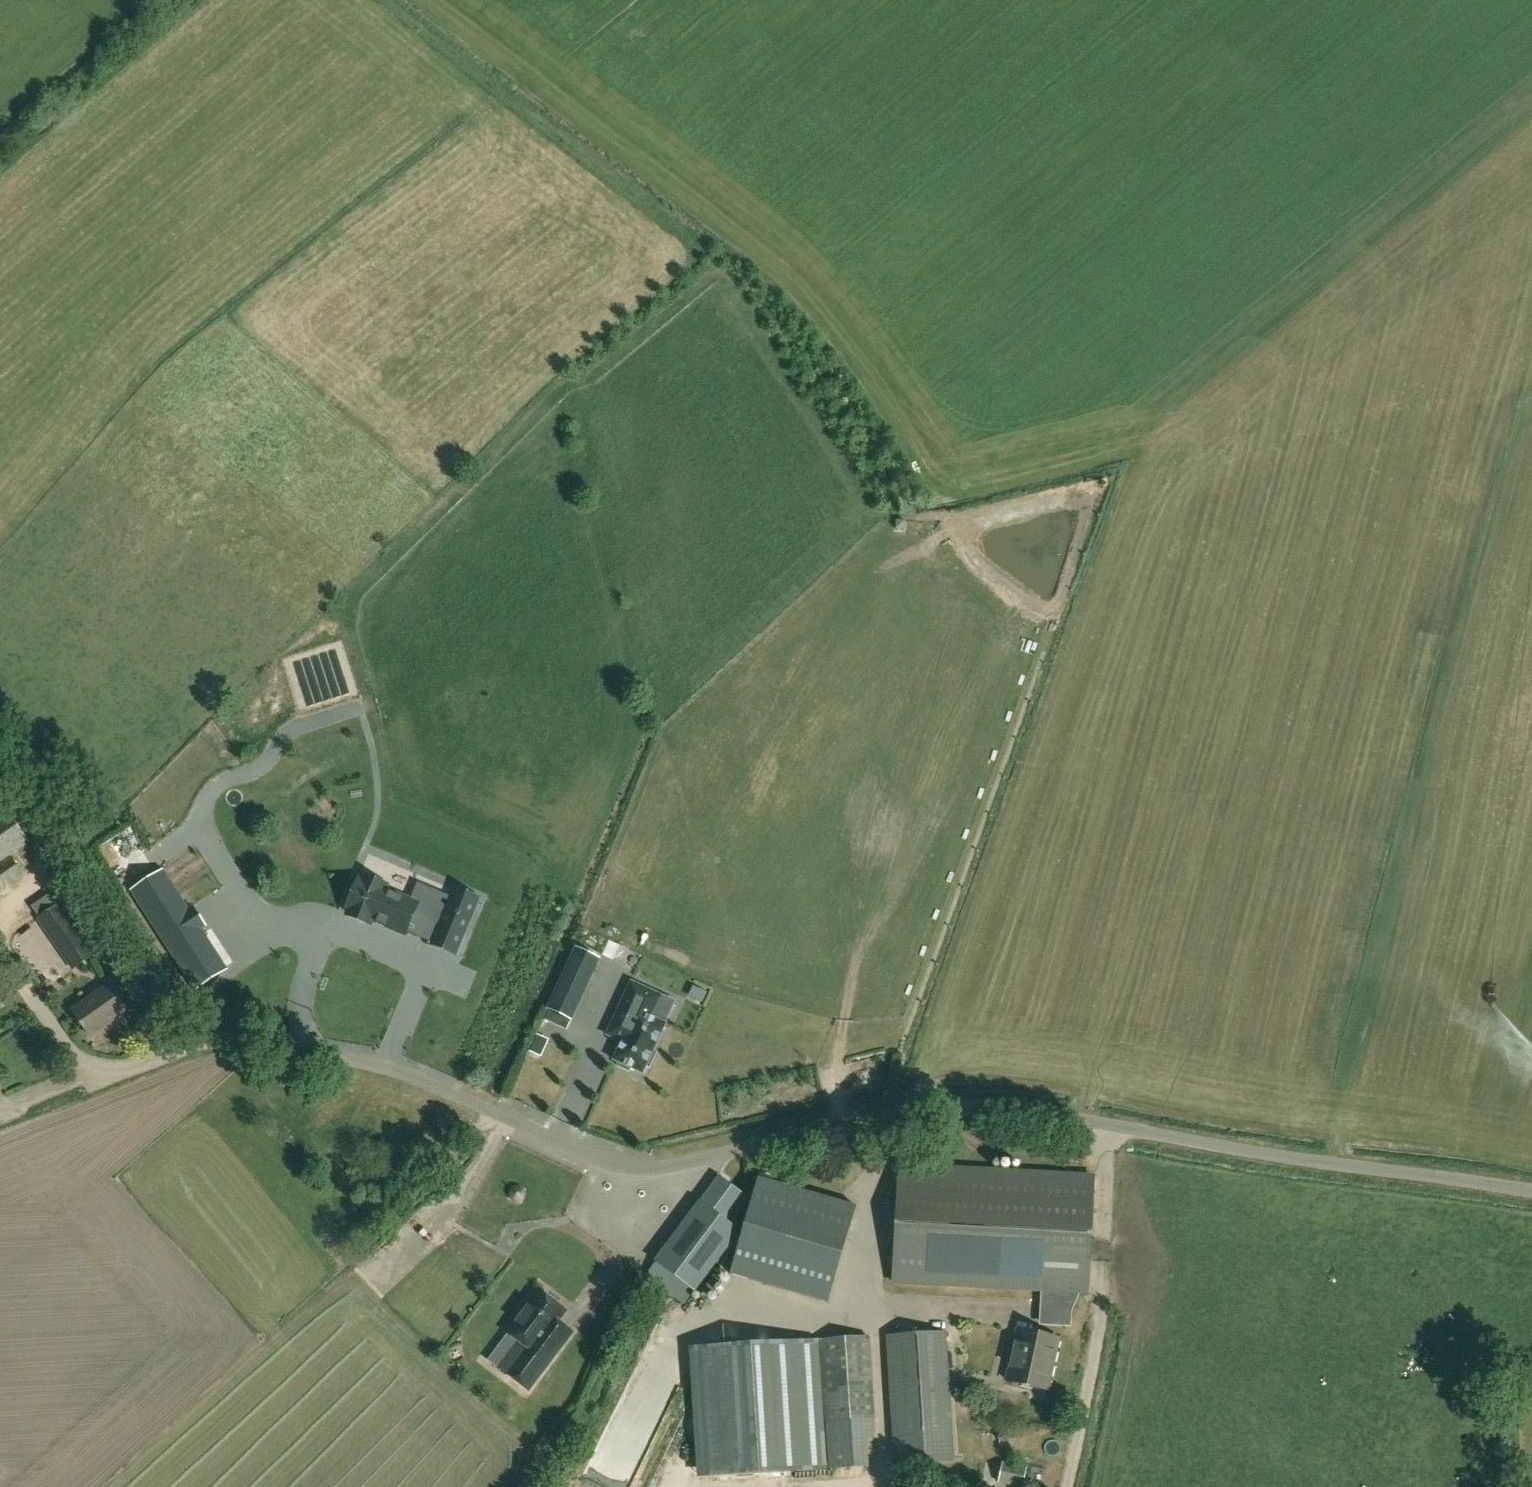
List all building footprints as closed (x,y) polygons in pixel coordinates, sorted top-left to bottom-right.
[(0,803),(0,890),(22,874),(9,855),(29,842),(7,810),(6,811),(0,803)] [(229,969),(163,869),(130,890),(195,991),(229,969)] [(464,932),(478,899),(456,890),(452,898),(418,884),(411,901),(384,890),(386,886),(364,877),(362,880),(360,879),(348,909),(350,910),(348,914),(370,923),(372,919),(404,933),(405,932),(417,937),(425,919),(441,925),(433,944),(455,953),(464,932)] [(47,931),(65,956),(85,943),(67,918),(58,904),(38,918),(47,931)] [(572,1019),(600,958),(575,947),(547,1007),(572,1019)] [(91,1036),(127,1010),(125,1006),(137,998),(119,972),(106,981),(109,986),(73,1010),(91,1036)] [(632,982),(618,1012),(607,1034),(623,1042),(614,1060),(619,1062),(617,1065),(629,1071),(631,1067),(643,1073),(646,1066),(650,1067),(657,1052),(653,1050),(674,1001),(647,989),(632,982)] [(549,1040),(537,1035),(530,1051),(541,1056),(549,1040)] [(1088,1294),(1090,1260),(1095,1178),(899,1167),(892,1282),(1041,1291),(1039,1324),(1071,1326),(1072,1310),(1079,1294),(1088,1294)] [(768,1178),(777,1175),(776,1170),(766,1172),(768,1178)] [(684,1304),(729,1244),(732,1226),(751,1200),(720,1177),(646,1275),(684,1304)] [(856,1206),(758,1178),(731,1272),(828,1301),(856,1206)] [(380,1261),(370,1269),(379,1281),(390,1274),(380,1261)] [(564,1310),(539,1291),(535,1297),(532,1295),(523,1306),(526,1308),(507,1332),(526,1347),(506,1373),(527,1389),(571,1332),(556,1321),(564,1310)] [(1054,1364),(1060,1339),(1020,1330),(1014,1355),(1054,1364)] [(895,1465),(954,1461),(946,1332),(887,1335),(895,1465)] [(787,1471),(827,1469),(824,1421),(873,1418),(868,1336),(778,1342),(782,1407),(787,1471)] [(719,1476),(769,1472),(761,1343),(711,1346),(719,1476)] [(1048,1390),(1054,1364),(1014,1355),(1008,1381),(1048,1390)] [(1027,1467),(1003,1462),(998,1483),(1019,1486),(1022,1486),(1027,1467)]
